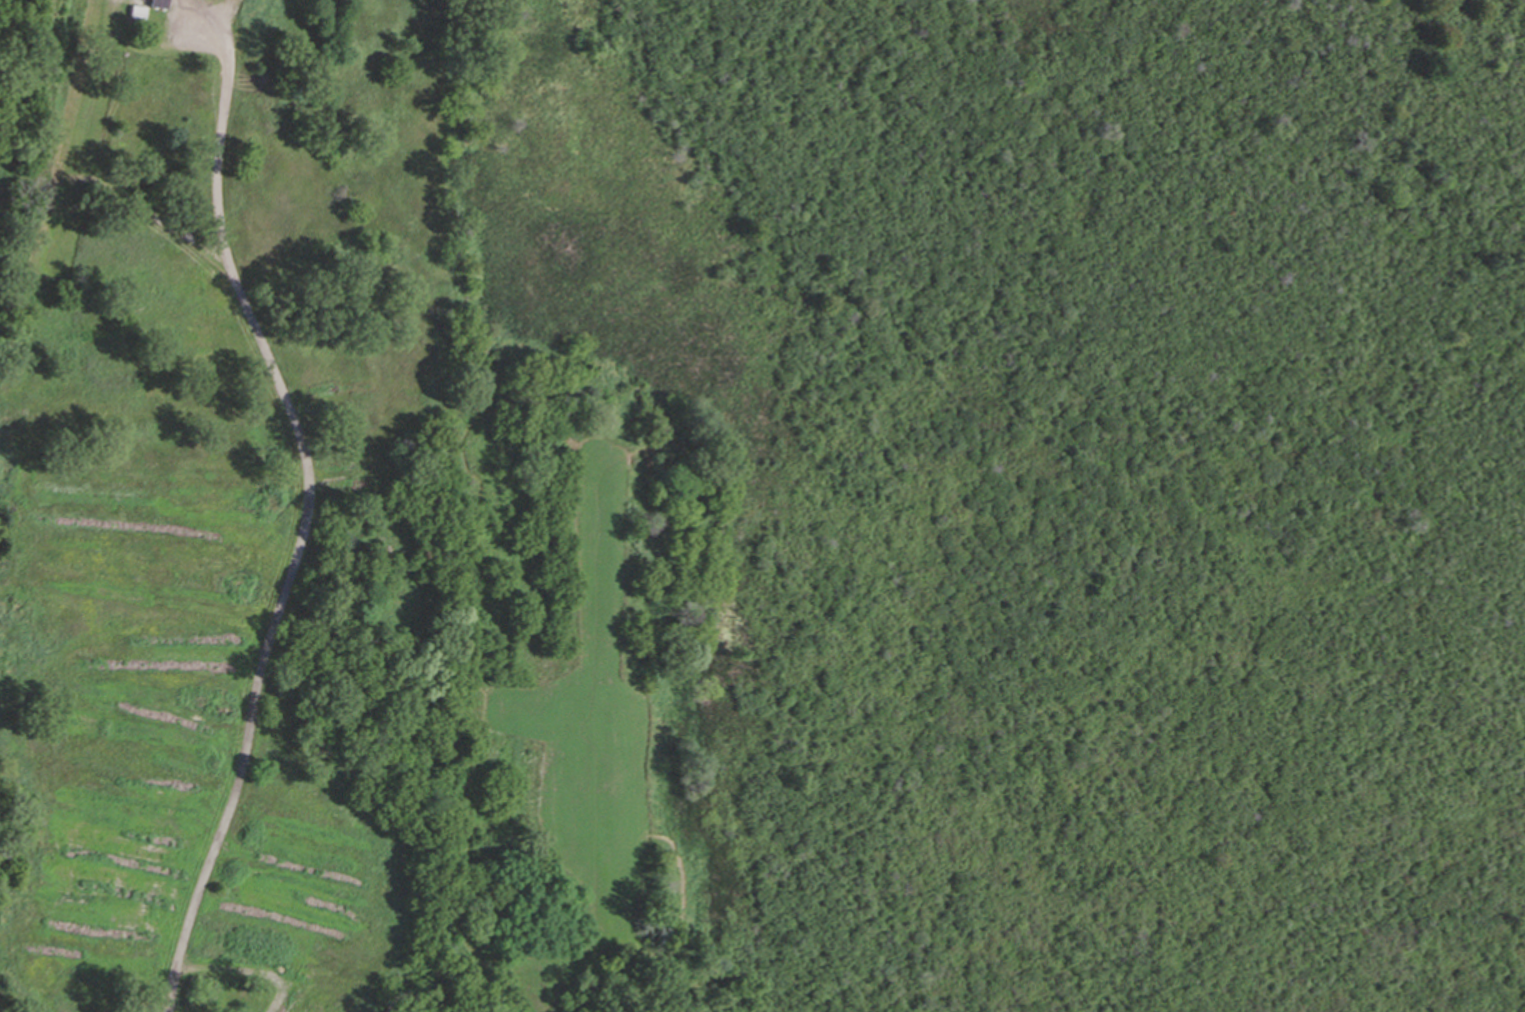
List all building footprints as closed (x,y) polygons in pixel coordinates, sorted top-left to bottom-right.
[(147,6),(164,8),(165,0),(148,0),(147,6)]
